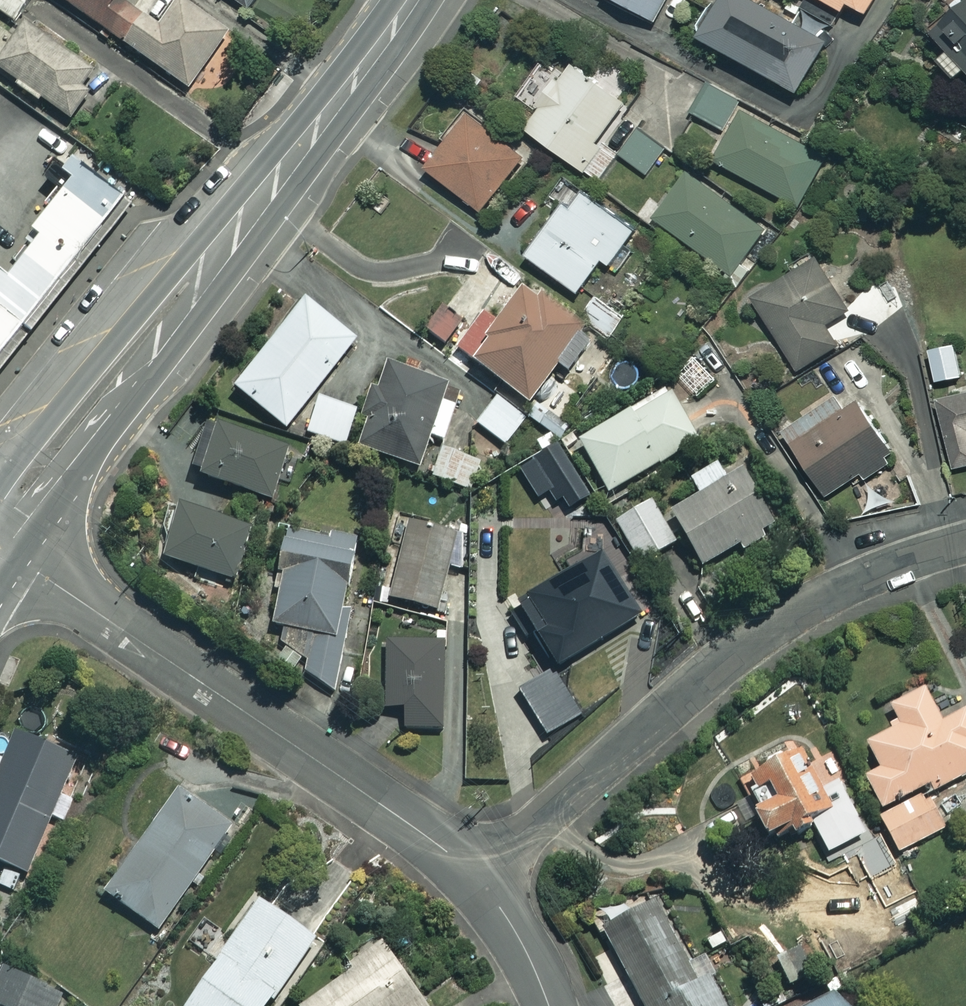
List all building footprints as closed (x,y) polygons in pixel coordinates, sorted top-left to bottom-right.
[(12,21),(27,0),(0,0),(0,12),(12,21)] [(186,88),(225,32),(180,0),(61,0),(186,88)] [(654,20),(664,0),(615,0),(654,20)] [(750,0),(717,0),(697,37),(796,92),(824,42),(814,36),(820,26),(802,16),(796,26),(750,0)] [(842,13),(849,3),(864,13),(873,0),(822,0),(842,13)] [(961,3),(956,0),(954,0),(931,36),(946,46),(936,62),(956,75),(961,67),(965,71),(965,0),(963,0),(961,3)] [(42,17),(32,32),(18,22),(0,50),(0,74),(69,119),(98,76),(59,50),(69,35),(42,17)] [(623,100),(569,62),(523,128),(597,181),(615,155),(595,140),(623,100)] [(739,99),(707,83),(692,114),(724,129),(739,99)] [(416,122),(444,144),(425,167),(480,210),(522,157),(449,100),(439,113),(430,105),(416,122)] [(826,157),(741,109),(712,159),(797,208),(826,157)] [(617,132),(630,142),(620,154),(645,173),(663,150),(638,130),(643,125),(630,115),(617,132)] [(124,201),(84,169),(5,266),(0,262),(0,359),(124,201)] [(763,228),(686,173),(653,218),(731,273),(763,228)] [(638,233),(581,191),(567,211),(561,207),(526,255),(577,292),(601,259),(613,267),(638,233)] [(861,333),(814,256),(750,295),(798,372),(861,333)] [(421,330),(496,381),(493,386),(509,398),(512,393),(526,403),(548,373),(563,383),(592,344),(520,291),(497,321),(483,311),(475,322),(443,299),(421,330)] [(623,318),(594,297),(580,316),(610,337),(623,318)] [(353,340),(302,299),(233,388),(285,428),(353,340)] [(961,376),(953,344),(928,350),(935,382),(961,376)] [(716,379),(696,358),(679,375),(699,396),(716,379)] [(444,385),(388,366),(360,447),(417,466),(428,435),(444,441),(455,406),(439,401),(444,385)] [(935,397),(953,469),(965,466),(965,390),(935,397)] [(694,443),(665,392),(577,442),(606,492),(694,443)] [(844,408),(836,394),(781,428),(824,496),(860,474),(863,479),(893,460),(855,401),(844,408)] [(356,410),(317,397),(305,433),(344,446),(356,410)] [(525,418),(496,397),(477,425),(506,445),(525,418)] [(571,425),(537,399),(526,414),(559,439),(571,425)] [(286,448),(213,424),(196,475),(270,500),(286,448)] [(536,502),(553,491),(565,509),(587,495),(549,435),(535,444),(541,453),(516,470),(536,502)] [(481,463),(443,449),(432,476),(470,491),(481,463)] [(725,479),(715,463),(687,479),(698,497),(668,514),(699,566),(737,544),(741,550),(772,531),(737,472),(725,479)] [(674,543),(649,499),(614,519),(639,563),(674,543)] [(250,529),(179,505),(162,557),(233,581),(250,529)] [(454,534),(408,522),(389,599),(435,610),(454,534)] [(269,573),(278,575),(269,625),(283,627),(279,648),(305,653),(300,686),(338,692),(352,611),(340,609),(343,587),(350,588),(358,544),(276,530),(269,573)] [(551,570),(556,578),(516,603),(554,666),(638,615),(629,600),(648,588),(630,560),(610,572),(598,553),(576,567),(570,558),(551,570)] [(442,644),(385,643),(383,707),(403,708),(403,728),(440,729),(442,644)] [(878,768),(856,779),(895,857),(950,830),(931,791),(965,774),(965,770),(961,760),(965,757),(965,712),(964,709),(938,722),(922,688),(888,705),(899,726),(865,743),(878,768)] [(16,734),(0,772),(0,862),(26,873),(74,759),(16,734)] [(820,845),(860,827),(819,738),(733,778),(760,837),(783,826),(787,835),(810,824),(820,845)] [(156,930),(213,852),(219,857),(236,834),(177,790),(103,891),(156,930)] [(652,896),(616,915),(612,907),(595,917),(642,1005),(726,1005),(708,973),(696,980),(652,896)] [(257,900),(182,1005),(264,1005),(312,939),(257,900)] [(380,942),(347,965),(350,970),(299,1005),(425,1005),(380,942)] [(1,967),(0,969),(0,1005),(66,1005),(70,999),(1,967)] [(839,995),(817,1005),(844,1005),(839,995)]
